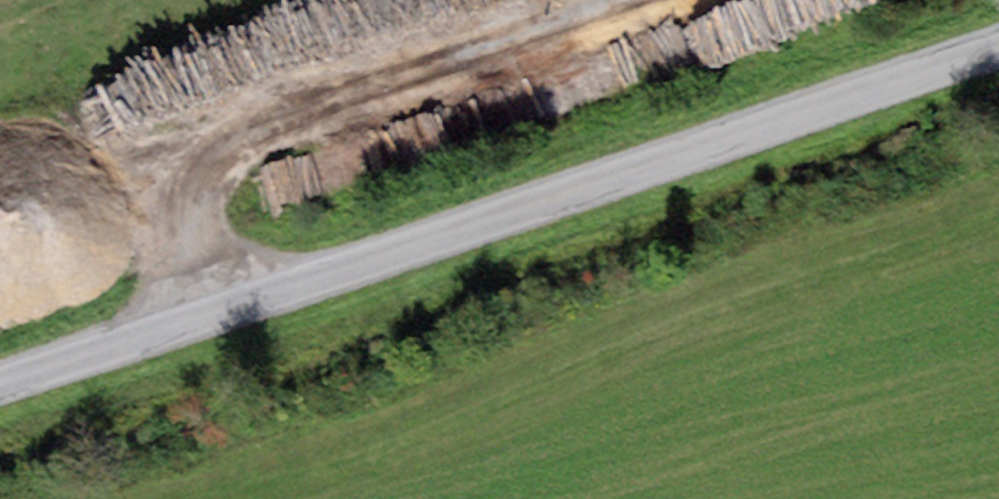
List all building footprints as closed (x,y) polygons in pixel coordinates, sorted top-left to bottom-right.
[(268,175),(275,222),(322,215),(315,168),(268,175)]
